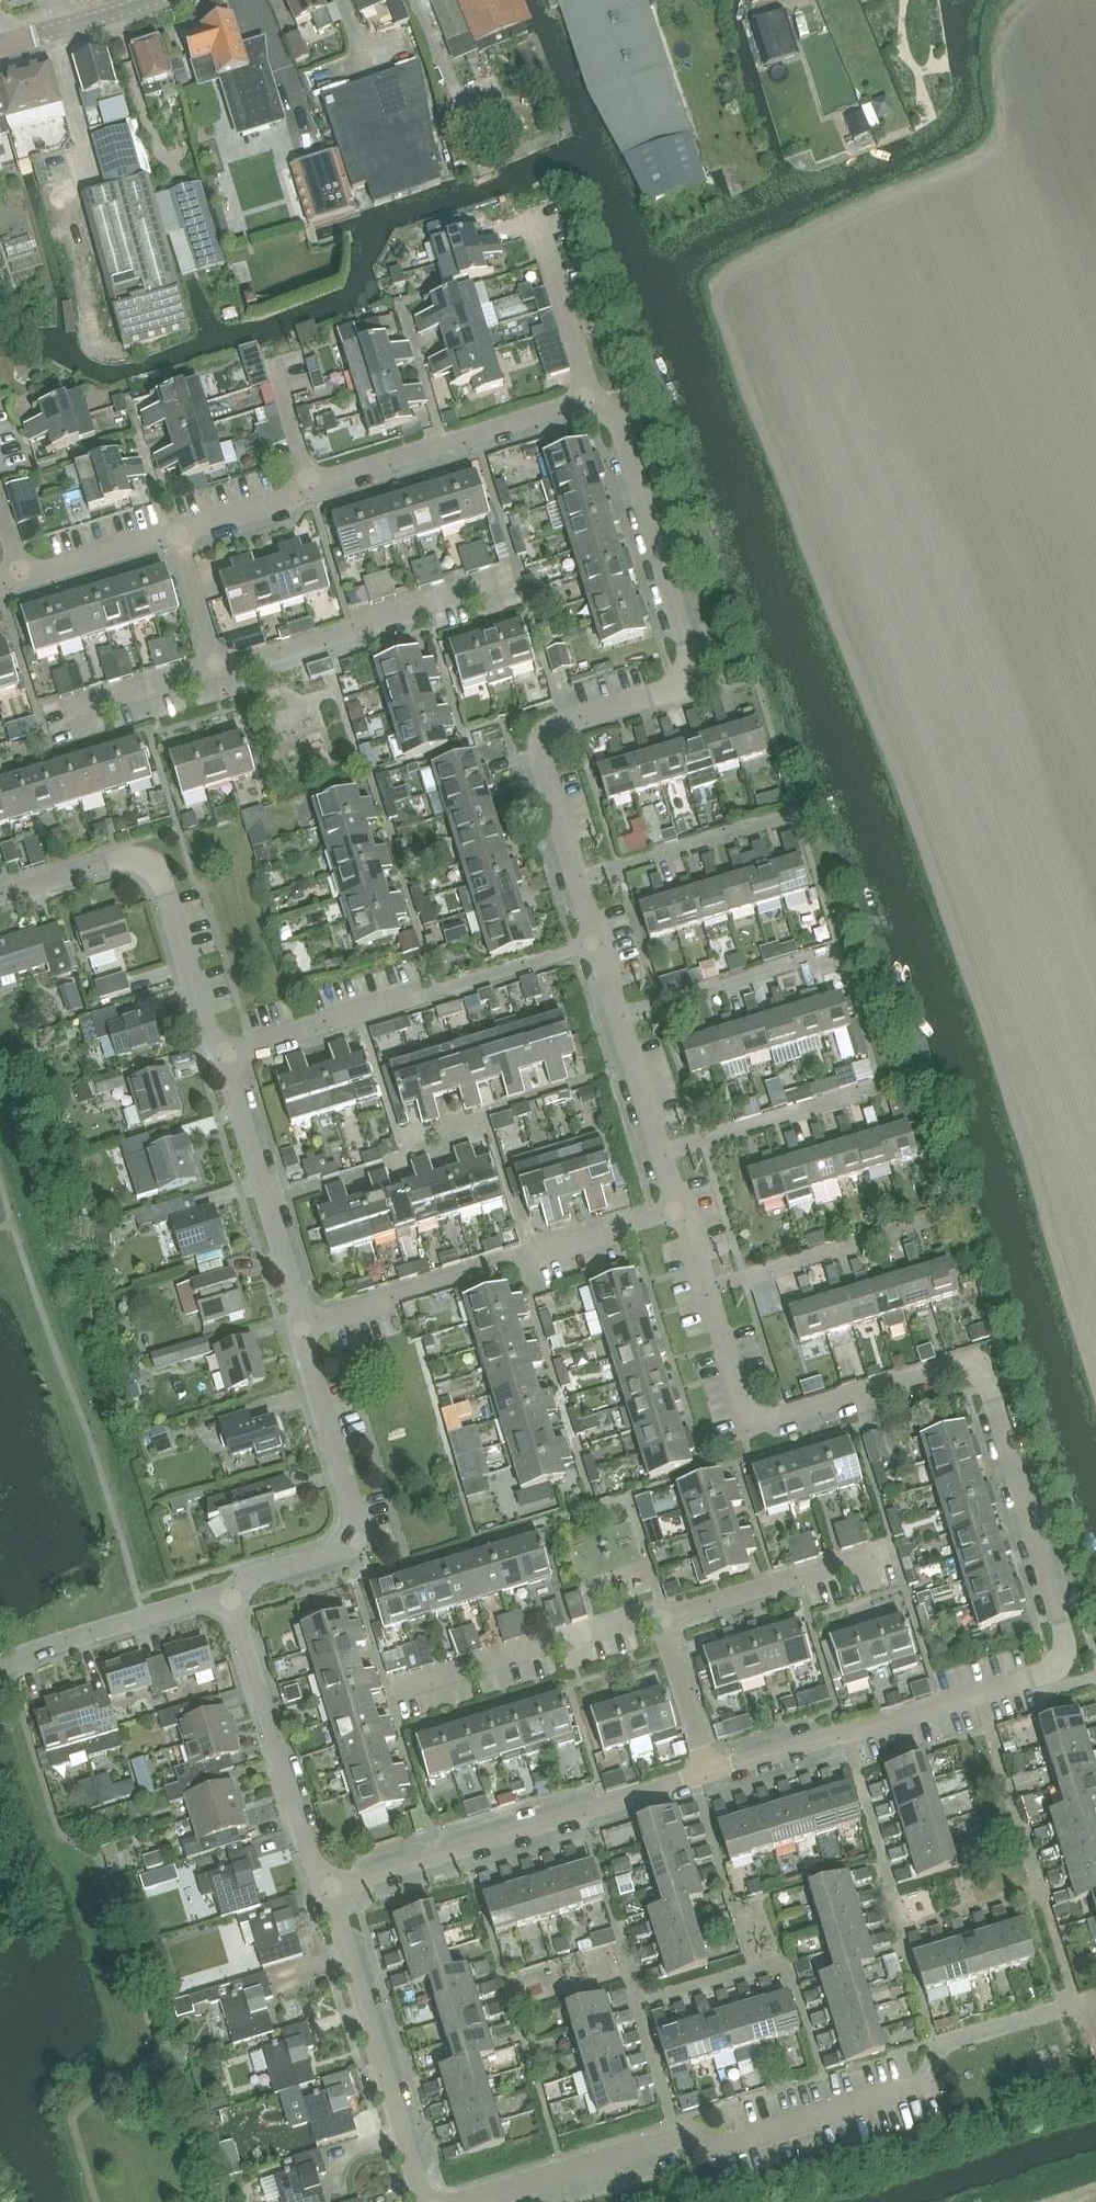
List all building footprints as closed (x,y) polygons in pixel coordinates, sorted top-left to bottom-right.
[(311,17),(318,33),(333,26),(326,10),(322,0),(286,0),(296,23),(311,17)] [(448,43),(446,44),(454,62),(478,52),(477,49),(475,50),(468,34),(470,33),(456,0),(430,0),(448,43)] [(475,44),(524,25),(514,0),(458,0),(475,44)] [(629,169),(645,201),(706,181),(690,135),(646,0),(547,0),(550,9),(560,6),(563,15),(590,96),(629,169)] [(814,10),(810,0),(787,0),(794,18),(814,10)] [(800,55),(786,11),(751,22),(765,66),(800,55)] [(808,17),(794,17),(795,34),(809,33),(808,17)] [(202,86),(224,79),(241,135),(284,122),(266,63),(248,69),(233,20),(204,29),(205,35),(185,41),(192,66),(196,65),(202,86)] [(285,36),(296,61),(309,56),(298,30),(285,36)] [(147,99),(164,94),(166,100),(180,96),(162,39),(156,41),(152,38),(145,40),(144,45),(131,48),(147,99)] [(105,53),(76,61),(86,94),(102,90),(106,105),(99,107),(105,127),(130,119),(120,83),(114,85),(105,53)] [(8,126),(16,124),(14,116),(62,104),(51,63),(0,77),(0,94),(8,126)] [(419,65),(322,97),(353,188),(425,163),(432,185),(441,182),(440,181),(419,65)] [(106,189),(142,179),(128,128),(92,137),(106,189)] [(463,142),(448,146),(454,166),(468,162),(463,142)] [(291,166),(310,225),(356,210),(337,152),(291,166)] [(165,239),(155,199),(149,177),(142,179),(106,189),(88,194),(84,202),(124,349),(190,331),(165,239)] [(198,272),(225,264),(200,185),(155,199),(165,239),(185,232),(198,272)] [(437,263),(497,245),(494,236),(475,241),(472,230),(431,242),(437,263)] [(444,286),(485,273),(481,260),(500,254),(497,245),(437,263),(444,286)] [(401,268),(390,271),(392,279),(403,275),(401,268)] [(403,275),(392,279),(394,286),(406,283),(403,275)] [(521,296),(532,292),(531,289),(530,283),(518,287),(521,296)] [(481,285),(431,300),(435,313),(416,318),(418,327),(480,308),(488,306),(481,285)] [(534,299),(532,292),(521,296),(523,303),(534,299)] [(480,308),(418,327),(421,336),(440,330),(444,343),(486,330),(480,308)] [(353,327),(336,332),(349,372),(410,353),(407,344),(387,350),(383,337),(358,345),(353,327)] [(534,339),(544,336),(542,327),(532,329),(534,339)] [(429,362),(432,371),(493,352),(486,330),(444,343),(448,356),(429,362)] [(261,356),(257,344),(239,349),(243,362),(261,356)] [(435,380),(453,374),(457,386),(471,382),(475,396),(504,387),(493,352),(432,371),(435,380)] [(410,353),(349,372),(356,394),(396,381),(392,369),(412,363),(410,353)] [(312,384),(323,380),(320,370),(309,373),(312,384)] [(325,386),(323,380),(312,384),(314,389),(325,386)] [(400,393),(396,381),(356,394),(362,415),(422,396),(420,387),(400,393)] [(144,421),(205,402),(198,382),(157,394),(161,406),(142,412),(144,421)] [(44,418),(25,424),(28,432),(88,414),(82,393),(64,398),(60,383),(36,390),(44,418)] [(125,402),(123,396),(123,395),(113,398),(115,406),(125,402)] [(425,406),(422,396),(362,415),(369,436),(409,424),(406,412),(425,406)] [(125,402),(115,406),(117,414),(127,411),(125,402)] [(169,436),(211,424),(205,402),(144,421),(147,429),(166,423),(169,436)] [(322,416),(325,427),(336,423),(333,413),(322,416)] [(94,435),(88,414),(28,432),(30,441),(49,435),(53,448),(94,435)] [(256,434),(281,427),(278,418),(254,425),(256,434)] [(336,423),(325,427),(326,432),(338,429),(336,423)] [(218,445),(211,424),(169,436),(173,449),(154,455),(157,463),(218,445)] [(285,441),(281,427),(256,434),(261,449),(285,441)] [(602,465),(599,454),(590,457),(585,442),(545,455),(552,480),(602,465)] [(224,467),(218,445),(157,463),(159,472),(178,466),(182,480),(224,467)] [(141,469),(138,460),(119,465),(115,453),(74,465),(81,487),(141,469)] [(605,476),(602,465),(552,480),(544,482),(552,506),(559,503),(600,491),(596,478),(605,476)] [(144,478),(141,469),(81,487),(87,508),(128,495),(125,484),(144,478)] [(450,474),(465,524),(488,517),(491,526),(499,523),(493,502),(485,504),(476,475),(463,479),(461,471),(450,474)] [(465,524),(450,474),(439,477),(442,486),(429,490),(441,531),(465,524)] [(504,478),(494,481),(499,496),(509,493),(504,478)] [(6,487),(12,507),(37,500),(31,479),(6,487)] [(441,531),(429,490),(415,494),(413,485),(402,488),(417,538),(441,531)] [(417,538),(402,488),(379,495),(381,504),(394,545),(417,538)] [(600,491),(559,503),(566,527),(616,512),(612,501),(604,503),(600,491)] [(509,493),(499,496),(503,507),(512,504),(509,493)] [(394,545),(381,504),(368,508),(365,499),(355,503),(370,552),(394,545)] [(37,500),(12,507),(17,525),(43,518),(37,500)] [(347,514),(332,519),(341,549),(333,552),(341,576),(345,575),(348,563),(347,559),(370,552),(355,503),(344,506),(347,514)] [(616,512),(566,527),(574,550),(615,538),(611,525),(619,522),(616,512)] [(518,527),(509,529),(514,543),(522,541),(518,527)] [(615,538),(574,550),(581,574),(630,560),(627,549),(619,551),(615,538)] [(526,552),(522,541),(514,543),(517,555),(526,552)] [(288,545),(304,597),(328,590),(316,550),(303,554),(299,542),(288,545)] [(491,567),(489,561),(483,542),(471,545),(478,570),(491,567)] [(280,605),(304,597),(288,545),(277,549),(281,561),(267,565),(280,605)] [(478,570),(471,545),(459,549),(466,574),(478,570)] [(256,612),(280,605),(267,565),(254,569),(250,556),(240,560),(256,612)] [(431,585),(444,581),(436,556),(424,560),(431,585)] [(256,612),(240,560),(229,563),(233,575),(220,579),(225,595),(210,599),(219,629),(258,618),(256,612)] [(431,585),(424,560),(411,564),(419,588),(431,585)] [(630,560),(581,574),(588,599),(629,586),(625,573),(633,570),(630,560)] [(150,564),(139,568),(154,617),(178,610),(166,570),(153,574),(150,564)] [(154,617),(139,568),(128,571),(131,580),(118,584),(130,625),(154,617)] [(396,595),(394,590),(388,571),(376,574),(383,599),(396,595)] [(363,578),(369,598),(370,603),(383,599),(376,574),(363,578)] [(533,574),(524,577),(528,592),(538,589),(533,574)] [(130,625),(118,584),(104,588),(101,579),(91,582),(106,632),(130,625)] [(106,632),(91,582),(80,586),(83,595),(69,599),(82,639),(106,632)] [(633,599),(629,586),(588,599),(595,623),(645,608),(641,597),(633,599)] [(541,600),(538,589),(528,592),(532,603),(541,600)] [(82,639),(69,599),(56,603),(53,593),(42,597),(57,647),(82,639)] [(23,648),(28,665),(36,662),(34,654),(57,647),(42,597),(31,600),(34,610),(21,614),(31,645),(23,648)] [(645,608),(595,623),(603,647),(644,634),(640,622),(648,620),(645,608)] [(540,624),(544,639),(552,637),(548,622),(540,624)] [(498,632),(509,671),(534,663),(536,671),(544,669),(539,653),(531,655),(522,625),(498,632)] [(261,630),(241,637),(245,652),(266,645),(261,630)] [(473,640),(481,665),(485,678),(488,686),(512,679),(509,671),(498,632),(473,640)] [(180,660),(178,655),(173,636),(160,639),(167,664),(180,660)] [(552,637),(544,639),(553,672),(571,667),(565,644),(555,647),(552,637)] [(167,664),(160,639),(147,643),(155,667),(167,664)] [(481,665),(473,640),(449,647),(451,654),(444,656),(448,669),(455,667),(461,686),(485,678),(481,665)] [(18,684),(6,643),(0,645),(0,689),(18,684)] [(132,674),(131,670),(125,650),(112,654),(120,678),(132,674)] [(375,663),(382,687),(436,671),(432,659),(420,663),(417,650),(375,663)] [(120,678),(112,654),(100,658),(107,682),(120,678)] [(332,663),(309,670),(312,680),(335,674),(332,663)] [(72,693),(84,690),(77,665),(64,669),(72,693)] [(72,693),(64,669),(52,673),(59,697),(72,693)] [(382,687),(390,712),(432,698),(428,685),(439,682),(436,671),(382,687)] [(390,712),(397,735),(450,719),(447,708),(436,711),(432,698),(390,712)] [(711,706),(716,720),(720,734),(703,739),(713,771),(739,763),(730,731),(721,703),(711,706)] [(730,731),(739,763),(766,755),(752,709),(742,712),(747,726),(730,731)] [(659,721),(668,750),(651,755),(661,787),(687,779),(673,734),(668,718),(659,721)] [(39,731),(35,719),(6,728),(10,743),(37,735),(39,731)] [(450,719),(397,735),(405,760),(446,747),(442,733),(453,730),(450,719)] [(679,732),(673,734),(687,779),(713,771),(703,739),(699,725),(691,728),(695,741),(683,745),(679,732)] [(633,729),(642,757),(625,762),(635,795),(661,787),(651,755),(642,726),(633,729)] [(218,742),(230,782),(254,774),(242,735),(218,742)] [(608,739),(616,765),(599,770),(609,803),(635,795),(625,762),(617,736),(608,739)] [(139,739),(115,747),(127,786),(151,778),(139,739)] [(206,789),(230,782),(218,742),(194,750),(206,789)] [(115,747),(91,754),(103,793),(127,786),(115,747)] [(206,789),(194,750),(162,759),(165,769),(173,767),(182,796),(206,789)] [(91,754),(67,762),(79,801),(103,793),(91,754)] [(434,767),(441,791),(490,776),(487,766),(478,769),(474,755),(434,767)] [(67,762),(43,769),(55,808),(79,801),(67,762)] [(26,774),(19,776),(31,815),(55,808),(43,769),(40,770),(39,766),(36,764),(27,767),(25,770),(26,774)] [(0,782),(0,801),(7,823),(31,815),(19,776),(0,782)] [(441,791),(448,815),(489,803),(485,789),(493,787),(490,776),(441,791)] [(355,790),(315,803),(322,827),(375,811),(372,800),(359,804),(355,790)] [(390,790),(381,793),(385,808),(394,805),(390,790)] [(772,808),(768,795),(755,799),(759,812),(772,808)] [(448,815),(456,840),(505,825),(502,814),(493,816),(489,803),(448,815)] [(385,808),(388,819),(398,816),(394,805),(385,808)] [(375,811),(322,827),(329,851),(370,839),(366,826),(378,822),(375,811)] [(456,840),(463,863),(504,851),(500,838),(508,836),(505,825),(456,840)] [(794,832),(780,837),(788,861),(771,866),(781,899),(808,891),(798,858),(802,857),(794,832)] [(405,838),(396,840),(400,855),(409,852),(405,838)] [(329,851),(337,875),(390,859),(386,848),(374,852),(370,839),(329,851)] [(0,845),(0,847),(5,864),(19,860),(13,841),(0,845)] [(754,845),(761,869),(745,874),(755,907),(781,899),(771,866),(764,842),(754,845)] [(45,864),(40,847),(26,851),(32,868),(45,864)] [(729,853),(736,877),(718,882),(729,915),(755,907),(745,874),(737,850),(729,853)] [(463,863),(470,887),(519,872),(516,860),(508,863),(504,851),(463,863)] [(409,852),(400,855),(403,867),(412,864),(409,852)] [(700,858),(709,885),(692,890),(702,923),(729,915),(718,882),(710,855),(700,858)] [(337,875),(344,899),(384,886),(380,873),(393,870),(390,859),(337,875)] [(470,887),(477,911),(518,898),(515,886),(523,883),(519,872),(470,887)] [(659,874),(649,876),(657,901),(640,906),(650,939),(676,931),(666,898),(659,874)] [(692,890),(688,878),(679,881),(683,893),(666,898),(676,931),(702,923),(692,890)] [(344,899),(351,923),(404,907),(400,896),(388,900),(384,886),(344,899)] [(419,886),(410,889),(414,903),(423,901),(419,886)] [(477,911),(485,935),(509,927),(534,920),(531,908),(522,911),(518,898),(477,911)] [(423,901),(414,903),(418,915),(427,912),(423,901)] [(351,923),(358,946),(399,934),(395,921),(407,917),(404,907),(351,923)] [(78,922),(88,957),(129,945),(118,909),(78,922)] [(534,920),(509,927),(485,935),(492,959),(533,946),(529,934),(537,931),(534,920)] [(45,965),(50,980),(73,973),(63,941),(40,948),(35,931),(0,941),(0,978),(45,965)] [(434,934),(425,936),(429,952),(438,949),(434,934)] [(438,949),(429,952),(432,963),(441,960),(438,949)] [(846,997),(838,970),(822,975),(829,999),(813,1004),(822,1036),(849,1028),(840,998),(846,997)] [(535,974),(527,976),(530,988),(533,998),(541,996),(535,974)] [(96,983),(101,998),(124,991),(119,976),(96,983)] [(519,978),(523,990),(530,988),(527,976),(519,978)] [(484,990),(487,1001),(490,1011),(500,1008),(498,1001),(495,998),(492,987),(484,990)] [(796,1044),(786,1012),(779,989),(770,992),(773,1001),(769,1002),(773,1016),(761,1020),(770,1052),(796,1044)] [(477,992),(480,1003),(487,1001),(484,990),(477,992)] [(822,1036),(813,1004),(809,991),(799,994),(802,1007),(786,1012),(796,1044),(822,1036)] [(770,1052),(761,1020),(753,995),(744,998),(747,1009),(751,1023),(734,1028),(744,1060),(770,1052)] [(446,1017),(462,1012),(459,1001),(443,1006),(446,1017)] [(435,1008),(439,1019),(446,1017),(443,1006),(435,1008)] [(119,1023),(115,1008),(90,1015),(78,1019),(85,1043),(110,1036),(116,1057),(159,1044),(154,1030),(155,1030),(156,1027),(154,1018),(151,1016),(150,1016),(149,1014),(119,1023)] [(562,1014),(540,1021),(558,1081),(567,1078),(561,1058),(574,1054),(562,1014)] [(725,1031),(709,1036),(718,1068),(744,1060),(734,1028),(730,1015),(721,1017),(725,1031)] [(407,1018),(400,1020),(403,1030),(410,1028),(407,1018)] [(403,1030),(400,1020),(393,1022),(396,1032),(403,1030)] [(540,1021),(519,1027),(531,1067),(544,1064),(550,1083),(558,1081),(540,1021)] [(866,1055),(856,1021),(848,1023),(850,1028),(846,1029),(855,1059),(866,1055)] [(698,1038),(682,1043),(692,1076),(718,1068),(709,1036),(705,1022),(694,1026),(698,1038)] [(519,1027),(498,1033),(516,1094),(525,1091),(519,1071),(531,1067),(519,1027)] [(498,1033),(476,1040),(489,1081),(501,1077),(507,1096),(516,1094),(498,1033)] [(476,1040),(455,1046),(473,1106),(482,1104),(476,1084),(489,1081),(476,1040)] [(346,1041),(337,1044),(355,1104),(377,1098),(365,1057),(351,1061),(346,1041)] [(334,1066),(322,1070),(334,1111),(355,1104),(337,1044),(328,1047),(334,1066)] [(455,1046),(433,1053),(446,1094),(458,1090),(464,1109),(473,1106),(455,1046)] [(446,1094),(433,1053),(412,1059),(430,1120),(439,1117),(433,1097),(446,1094)] [(303,1054),(294,1057),(312,1117),(334,1111),(322,1070),(309,1074),(303,1054)] [(312,1117),(294,1057),(285,1060),(291,1080),(279,1083),(291,1124),(312,1117)] [(430,1120),(412,1059),(389,1066),(402,1107),(415,1103),(421,1122),(430,1120)] [(123,1111),(128,1127),(141,1123),(180,1111),(167,1069),(127,1082),(135,1107),(123,1111)] [(853,1069),(838,1074),(842,1089),(858,1084),(853,1069)] [(93,1080),(97,1095),(125,1087),(120,1072),(93,1080)] [(827,1097),(837,1094),(833,1084),(824,1087),(827,1097)] [(570,1090),(562,1093),(566,1105),(574,1102),(570,1090)] [(562,1093),(553,1095),(557,1107),(566,1105),(562,1093)] [(804,1105),(813,1102),(811,1093),(801,1096),(804,1105)] [(787,1106),(785,1097),(771,1101),(774,1110),(787,1106)] [(896,1127),(880,1132),(890,1164),(916,1156),(907,1125),(913,1123),(906,1098),(888,1103),(896,1127)] [(522,1116),(531,1113),(527,1102),(519,1105),(522,1116)] [(522,1116),(519,1105),(511,1107),(514,1118),(522,1116)] [(755,1119),(762,1117),(759,1108),(752,1110),(755,1119)] [(854,1140),(864,1172),(890,1164),(880,1132),(879,1132),(872,1108),(863,1111),(870,1135),(854,1140)] [(405,1110),(395,1113),(401,1132),(410,1129),(405,1110)] [(828,1148),(838,1180),(864,1172),(854,1140),(853,1140),(846,1116),(837,1119),(844,1143),(828,1148)] [(811,1188),(838,1180),(828,1148),(827,1148),(820,1124),(811,1127),(818,1151),(801,1156),(811,1188)] [(785,1196),(784,1196),(788,1209),(814,1201),(811,1188),(801,1156),(800,1156),(793,1132),(784,1135),(791,1159),(775,1164),(785,1196)] [(596,1134),(575,1141),(597,1210),(605,1208),(599,1188),(614,1184),(599,1136),(596,1134)] [(149,1135),(120,1144),(128,1171),(132,1170),(140,1195),(136,1196),(137,1199),(158,1192),(159,1193),(196,1182),(188,1154),(192,1153),(188,1139),(188,1137),(153,1148),(149,1135)] [(575,1141),(554,1147),(570,1197),(583,1193),(589,1213),(597,1210),(575,1141)] [(462,1148),(480,1207),(502,1201),(489,1160),(477,1164),(471,1145),(462,1148)] [(554,1147),(533,1154),(555,1223),(570,1218),(566,1208),(573,1206),(570,1197),(554,1147)] [(446,1173),(459,1214),(480,1207),(462,1148),(453,1150),(459,1169),(446,1173)] [(383,1159),(380,1149),(370,1152),(373,1162),(383,1159)] [(765,1167),(748,1172),(758,1205),(784,1196),(785,1196),(775,1164),(771,1150),(761,1154),(765,1167)] [(373,1162),(370,1152),(362,1154),(365,1164),(373,1162)] [(533,1154),(512,1160),(527,1210),(540,1206),(546,1226),(555,1223),(533,1154)] [(331,1175),(327,1164),(327,1165),(324,1155),(302,1161),(307,1179),(322,1175),(323,1177),(331,1175)] [(419,1161),(437,1221),(459,1214),(446,1173),(434,1177),(428,1158),(419,1161)] [(403,1187),(416,1227),(437,1221),(419,1161),(410,1164),(416,1183),(403,1187)] [(336,1162),(327,1164),(331,1175),(339,1173),(336,1162)] [(376,1174),(394,1234),(416,1227),(403,1187),(390,1190),(385,1171),(376,1174)] [(373,1196),(361,1200),(373,1240),(394,1234),(376,1174),(367,1176),(373,1196)] [(334,1187),(352,1247),(373,1240),(361,1200),(348,1203),(343,1184),(334,1187)] [(326,1189),(327,1193),(331,1209),(318,1213),(330,1253),(352,1247),(334,1187),(326,1189)] [(180,1198),(149,1208),(149,1209),(153,1221),(154,1225),(169,1220),(181,1258),(223,1246),(212,1207),(185,1215),(180,1198)] [(869,1231),(877,1229),(875,1221),(867,1224),(869,1231)] [(808,1249),(827,1243),(823,1232),(805,1238),(808,1249)] [(502,1249),(498,1239),(491,1241),(494,1252),(502,1249)] [(491,1241),(482,1244),(485,1254),(494,1252),(491,1241)] [(932,1303),(959,1294),(948,1260),(946,1261),(943,1248),(935,1251),(939,1264),(921,1269),(932,1303)] [(459,1262),(456,1252),(447,1254),(450,1265),(459,1262)] [(886,1322),(891,1324),(903,1320),(906,1316),(904,1311),(906,1310),(895,1277),(887,1252),(877,1255),(885,1280),(869,1285),(879,1319),(885,1317),(886,1322)] [(447,1254),(439,1257),(442,1267),(450,1265),(447,1254)] [(895,1277),(906,1310),(932,1303),(921,1269),(917,1256),(908,1259),(912,1272),(895,1277)] [(416,1275),(413,1265),(405,1268),(408,1278),(416,1275)] [(827,1334),(853,1327),(843,1293),(842,1293),(834,1265),(825,1268),(833,1296),(817,1301),(827,1334)] [(405,1268),(398,1270),(401,1280),(408,1278),(405,1268)] [(233,1272),(191,1285),(195,1299),(200,1298),(203,1307),(198,1308),(200,1315),(203,1325),(245,1312),(240,1296),(235,1297),(232,1288),(237,1286),(233,1272)] [(843,1293),(853,1327),(879,1319),(869,1285),(865,1273),(856,1275),(859,1288),(843,1293)] [(592,1286),(599,1311),(649,1296),(646,1285),(636,1287),(632,1274),(592,1286)] [(806,1275),(796,1278),(801,1292),(803,1292),(810,1290),(810,1289),(806,1275)] [(371,1278),(363,1280),(366,1291),(374,1288),(371,1278)] [(363,1280),(354,1283),(357,1294),(366,1291),(363,1280)] [(464,1298),(471,1323),(525,1307),(522,1296),(509,1299),(505,1286),(464,1298)] [(806,1304),(788,1309),(798,1343),(827,1334),(817,1301),(813,1288),(810,1289),(810,1290),(803,1292),(806,1304)] [(588,1314),(595,1337),(606,1334),(647,1322),(643,1309),(652,1307),(649,1296),(599,1311),(588,1314)] [(471,1323),(479,1346),(519,1334),(516,1321),(528,1318),(525,1307),(471,1323)] [(540,1313),(544,1326),(552,1324),(548,1310),(540,1313)] [(606,1334),(613,1357),(663,1343),(660,1332),(650,1334),(647,1322),(606,1334)] [(552,1324),(544,1326),(548,1339),(556,1336),(552,1324)] [(992,1341),(989,1328),(970,1333),(974,1346),(992,1341)] [(479,1346),(486,1370),(539,1354),(536,1343),(523,1347),(519,1334),(479,1346)] [(214,1347),(226,1390),(263,1379),(251,1336),(214,1347)] [(174,1348),(178,1363),(209,1354),(205,1339),(200,1340),(174,1348)] [(613,1357),(620,1381),(661,1369),(657,1356),(666,1354),(663,1343),(613,1357)] [(486,1370),(493,1394),(534,1382),(530,1368),(542,1365),(539,1354),(486,1370)] [(778,1369),(790,1365),(787,1354),(775,1358),(778,1369)] [(562,1359),(554,1362),(558,1374),(566,1372),(562,1359)] [(898,1375),(908,1371),(905,1362),(895,1365),(898,1375)] [(854,1380),(866,1376),(863,1366),(851,1369),(854,1380)] [(620,1381),(627,1405),(677,1390),(673,1380),(665,1382),(661,1369),(620,1381)] [(558,1374),(562,1388),(570,1385),(566,1372),(558,1374)] [(493,1394),(500,1418),(554,1402),(550,1391),(538,1395),(534,1382),(493,1394)] [(627,1405),(634,1429),(675,1416),(671,1404),(680,1401),(677,1390),(627,1405)] [(439,1400),(442,1410),(453,1406),(451,1397),(439,1400)] [(500,1418),(507,1442),(548,1430),(544,1417),(557,1413),(554,1402),(500,1418)] [(577,1407),(569,1409),(572,1423),(580,1420),(577,1407)] [(279,1433),(277,1434),(272,1419),(250,1426),(246,1412),(219,1420),(224,1435),(226,1434),(233,1455),(255,1449),(258,1459),(282,1451),(282,1449),(284,1448),(285,1445),(285,1441),(284,1438),(282,1435),(279,1433)] [(634,1429),(641,1453),(691,1438),(688,1426),(679,1429),(675,1416),(634,1429)] [(580,1420),(572,1423),(576,1435),(584,1433),(580,1420)] [(978,1447),(975,1436),(965,1439),(961,1425),(921,1438),(928,1462),(978,1447)] [(507,1442),(514,1465),(568,1449),(565,1439),(552,1442),(548,1430),(507,1442)] [(879,1431),(862,1436),(876,1477),(885,1474),(880,1461),(888,1459),(879,1431)] [(691,1438),(641,1453),(649,1477),(690,1465),(686,1452),(695,1449),(691,1438)] [(822,1442),(837,1491),(861,1484),(848,1443),(835,1447),(833,1438),(822,1442)] [(801,1457),(813,1498),(837,1491),(822,1442),(811,1445),(813,1453),(801,1457)] [(928,1462),(935,1485),(976,1473),(972,1461),(981,1458),(978,1447),(928,1462)] [(568,1449),(514,1465),(521,1490),(562,1478),(558,1464),(571,1460),(568,1449)] [(482,1478),(489,1476),(481,1452),(455,1459),(462,1484),(482,1478)] [(774,1456),(789,1506),(813,1498),(801,1457),(788,1461),(785,1453),(774,1456)] [(592,1455),(583,1458),(586,1470),(595,1467),(592,1455)] [(774,1456),(763,1460),(766,1468),(752,1472),(765,1513),(789,1506),(774,1456)] [(595,1467),(586,1470),(590,1483),(599,1481),(595,1467)] [(718,1473),(677,1486),(684,1510),(738,1494),(734,1483),(722,1486),(718,1473)] [(935,1485),(942,1510),(992,1495),(989,1483),(979,1486),(976,1473),(935,1485)] [(885,1474),(876,1477),(880,1490),(889,1487),(885,1474)] [(207,1520),(217,1516),(230,1536),(273,1523),(273,1500),(294,1493),(283,1477),(207,1500),(207,1520)] [(467,1499),(486,1493),(482,1478),(462,1484),(467,1499)] [(169,1499),(173,1512),(186,1508),(185,1503),(205,1497),(202,1490),(169,1499)] [(738,1494),(684,1510),(692,1534),(732,1522),(728,1507),(741,1504),(738,1494)] [(942,1510),(950,1534),(990,1522),(986,1509),(996,1506),(992,1495),(942,1510)] [(895,1509),(886,1512),(890,1525),(899,1522),(895,1509)] [(858,1519),(845,1523),(853,1548),(865,1544),(858,1519)] [(692,1534),(699,1558),(752,1542),(749,1531),(736,1535),(732,1522),(692,1534)] [(899,1522),(890,1525),(894,1538),(904,1535),(899,1522)] [(950,1534),(957,1558),(1007,1543),(1003,1532),(994,1535),(990,1522),(950,1534)] [(853,1548),(845,1523),(833,1527),(840,1552),(853,1548)] [(664,1542),(659,1525),(644,1529),(650,1546),(664,1542)] [(513,1544),(525,1585),(550,1577),(535,1529),(523,1532),(526,1540),(513,1544)] [(798,1537),(805,1562),(818,1558),(811,1533),(798,1537)] [(805,1562),(798,1537),(785,1540),(793,1565),(805,1562)] [(487,1543),(502,1592),(525,1585),(513,1544),(500,1548),(498,1540),(487,1543)] [(690,1560),(697,1584),(746,1569),(742,1556),(755,1552),(752,1542),(699,1558),(690,1560)] [(465,1558),(470,1575),(478,1599),(502,1592),(487,1543),(476,1547),(478,1554),(465,1558)] [(957,1558),(964,1582),(1005,1570),(1001,1557),(1010,1554),(1007,1543),(957,1558)] [(450,1554),(439,1558),(454,1607),(478,1599),(470,1575),(465,1558),(452,1562),(450,1554)] [(901,1560),(905,1573),(913,1570),(910,1557),(901,1560)] [(417,1573),(430,1614),(454,1607),(439,1558),(428,1561),(430,1569),(417,1573)] [(402,1569),(391,1572),(406,1621),(430,1614),(417,1573),(405,1577),(402,1569)] [(913,1570),(905,1573),(909,1585),(917,1583),(913,1570)] [(964,1582),(971,1606),(1021,1591),(1018,1580),(1009,1582),(1005,1570),(964,1582)] [(391,1572),(380,1575),(383,1584),(370,1588),(382,1629),(406,1621),(391,1572)] [(1021,1591),(971,1606),(978,1629),(1019,1617),(1015,1605),(1024,1602),(1021,1591)] [(579,1593),(569,1596),(564,1598),(571,1622),(587,1618),(579,1593)] [(919,1608),(916,1609),(920,1622),(929,1619),(937,1617),(930,1593),(916,1597),(919,1608)] [(543,1604),(551,1628),(564,1624),(557,1600),(543,1604)] [(521,1611),(508,1615),(516,1639),(528,1635),(521,1611)] [(953,1624),(967,1624),(967,1611),(953,1611),(953,1624)] [(301,1625),(309,1649),(362,1633),(358,1622),(346,1626),(342,1612),(301,1625)] [(516,1639),(508,1615),(496,1619),(503,1643),(516,1639)] [(903,1619),(879,1627),(891,1665),(893,1673),(917,1666),(903,1619)] [(929,1619),(920,1622),(923,1634),(933,1632),(929,1619)] [(756,1622),(747,1624),(749,1630),(763,1678),(787,1671),(775,1632),(774,1632),(760,1636),(756,1622)] [(800,1624),(775,1632),(787,1671),(812,1663),(800,1624)] [(473,1625),(461,1629),(468,1653),(481,1649),(473,1625)] [(879,1627),(855,1634),(867,1673),(891,1665),(879,1627)] [(448,1633),(454,1652),(456,1657),(468,1653),(461,1629),(448,1633)] [(732,1629),(723,1632),(728,1646),(740,1685),(763,1678),(749,1630),(734,1635),(732,1629)] [(309,1649),(316,1673),(357,1660),(353,1648),(365,1644),(362,1633),(309,1649)] [(855,1634),(830,1642),(842,1680),(867,1673),(855,1634)] [(164,1649),(168,1660),(155,1664),(164,1692),(177,1688),(174,1679),(211,1668),(203,1639),(185,1644),(185,1643),(164,1649)] [(434,1664),(426,1639),(413,1643),(420,1668),(434,1664)] [(420,1668),(413,1643),(401,1647),(404,1657),(383,1663),(386,1673),(407,1667),(408,1672),(420,1668)] [(704,1658),(695,1661),(699,1676),(709,1673),(717,1700),(742,1693),(740,1685),(728,1646),(703,1653),(704,1658)] [(164,1692),(155,1664),(144,1667),(140,1654),(120,1660),(120,1662),(103,1667),(111,1695),(149,1684),(152,1695),(164,1692)] [(316,1673),(323,1697),(376,1681),(372,1670),(361,1673),(357,1660),(316,1673)] [(928,1680),(908,1686),(912,1698),(932,1692),(928,1680)] [(323,1697),(331,1721),(372,1708),(368,1695),(379,1692),(376,1681),(323,1697)] [(278,1690),(284,1704),(302,1698),(296,1683),(278,1690)] [(85,1757),(122,1746),(105,1692),(92,1696),(89,1687),(66,1694),(85,1757)] [(664,1692),(639,1699),(651,1737),(653,1745),(678,1738),(664,1692)] [(35,1714),(51,1768),(65,1764),(70,1767),(87,1762),(85,1757),(66,1694),(45,1701),(48,1710),(35,1714)] [(178,1726),(184,1744),(231,1730),(224,1708),(215,1711),(211,1698),(157,1715),(162,1730),(178,1726)] [(535,1705),(549,1749),(549,1751),(573,1744),(574,1747),(580,1745),(576,1729),(569,1731),(566,1719),(572,1717),(567,1700),(560,1702),(559,1698),(535,1705)] [(639,1699),(616,1706),(627,1745),(628,1744),(632,1757),(653,1750),(650,1738),(651,1737),(639,1699)] [(524,1756),(549,1749),(535,1705),(511,1712),(522,1750),(524,1756)] [(616,1706),(591,1714),(602,1752),(627,1745),(616,1706)] [(1039,1724),(1046,1745),(1084,1734),(1081,1723),(1095,1718),(1095,1706),(1076,1712),(1063,1716),(1039,1724)] [(331,1721),(338,1744),(390,1728),(387,1718),(376,1721),(372,1708),(331,1721)] [(488,1719),(499,1757),(501,1763),(524,1756),(522,1750),(511,1712),(488,1719)] [(488,1719),(464,1726),(475,1764),(499,1757),(488,1719)] [(464,1726),(440,1733),(451,1771),(475,1764),(464,1726)] [(338,1744),(345,1768),(386,1756),(382,1742),(393,1739),(390,1728),(338,1744)] [(184,1744),(190,1764),(174,1769),(178,1784),(218,1772),(233,1768),(228,1755),(238,1752),(231,1730),(184,1744)] [(1046,1745),(1052,1767),(1091,1756),(1088,1745),(1095,1742),(1095,1730),(1084,1734),(1046,1745)] [(451,1771),(440,1733),(416,1740),(427,1779),(451,1771)] [(1052,1767),(1059,1788),(1095,1777),(1095,1772),(1094,1767),(1095,1766),(1095,1754),(1091,1756),(1052,1767)] [(345,1768),(352,1792),(405,1776),(402,1765),(390,1769),(386,1756),(345,1768)] [(138,1758),(129,1761),(135,1783),(145,1780),(138,1758)] [(889,1783),(869,1790),(872,1798),(872,1799),(892,1793),(931,1782),(924,1759),(885,1771),(889,1783)] [(830,1769),(820,1772),(826,1793),(827,1793),(838,1831),(860,1825),(848,1786),(836,1790),(830,1769)] [(164,1788),(169,1804),(185,1799),(191,1819),(238,1804),(231,1782),(222,1784),(218,1772),(178,1784),(164,1788)] [(405,1776),(352,1792),(360,1818),(384,1810),(386,1818),(403,1812),(396,1791),(408,1787),(405,1776)] [(809,1776),(799,1779),(805,1800),(816,1838),(838,1831),(827,1793),(826,1793),(815,1796),(809,1776)] [(1059,1788),(1065,1809),(1088,1803),(1095,1800),(1095,1777),(1059,1788)] [(788,1782),(777,1785),(783,1806),(794,1844),(816,1838),(805,1800),(805,1799),(794,1802),(788,1782)] [(895,1805),(875,1811),(878,1819),(878,1821),(898,1814),(937,1803),(931,1782),(892,1793),(895,1805)] [(135,1794),(131,1783),(120,1786),(124,1797),(135,1794)] [(766,1789),(756,1792),(762,1812),(762,1813),(773,1851),(794,1844),(783,1806),(772,1809),(766,1789)] [(497,1799),(500,1808),(515,1803),(512,1794),(497,1799)] [(745,1795),(735,1798),(741,1818),(741,1819),(752,1857),(773,1851),(762,1813),(762,1812),(751,1815),(745,1795)] [(486,1797),(478,1800),(483,1813),(490,1810),(486,1797)] [(66,1798),(53,1801),(58,1817),(70,1813),(66,1798)] [(723,1802),(713,1805),(730,1864),(752,1857),(741,1819),(741,1818),(729,1822),(723,1802)] [(902,1826),(882,1832),(884,1840),(885,1842),(905,1836),(943,1824),(937,1803),(898,1814),(902,1826)] [(1054,1826),(1034,1832),(1037,1842),(1057,1836),(1095,1824),(1088,1803),(1065,1809),(1050,1814),(1054,1826)] [(238,1804),(191,1819),(197,1838),(181,1843),(185,1859),(239,1842),(235,1829),(245,1826),(238,1804)] [(696,1804),(637,1822),(644,1845),(683,1833),(680,1822),(700,1816),(696,1804)] [(908,1847),(888,1853),(891,1861),(891,1863),(911,1857),(950,1845),(943,1824),(905,1836),(908,1847)] [(1040,1854),(1043,1864),(1063,1858),(1095,1848),(1095,1827),(1095,1824),(1057,1836),(1060,1848),(1040,1854)] [(683,1833),(644,1845),(650,1866),(690,1854),(686,1843),(706,1837),(703,1827),(683,1833)] [(915,1868),(895,1874),(897,1883),(898,1885),(956,1867),(950,1845),(911,1857),(915,1868)] [(227,1855),(230,1866),(195,1877),(202,1897),(212,1894),(219,1917),(260,1905),(250,1873),(259,1870),(252,1847),(227,1855)] [(575,1848),(565,1851),(570,1870),(571,1873),(581,1908),(604,1901),(593,1863),(580,1867),(575,1848)] [(690,1854),(650,1866),(657,1887),(696,1875),(693,1864),(712,1858),(709,1848),(690,1854)] [(1047,1875),(1050,1886),(1070,1879),(1095,1871),(1095,1848),(1063,1858),(1067,1869),(1047,1875)] [(553,1854),(543,1857),(549,1879),(560,1915),(581,1908),(571,1873),(570,1870),(559,1873),(553,1854)] [(532,1861),(521,1864),(527,1883),(528,1886),(538,1921),(560,1915),(549,1879),(548,1876),(538,1879),(532,1861)] [(510,1867),(500,1870),(506,1892),(517,1928),(538,1921),(528,1886),(527,1883),(516,1886),(510,1867)] [(696,1875),(657,1887),(663,1909),(687,1901),(687,1902),(703,1897),(699,1885),(719,1879),(716,1869),(696,1875)] [(868,1870),(809,1888),(816,1909),(854,1898),(851,1886),(871,1880),(868,1870)] [(1053,1897),(1056,1907),(1091,1896),(1095,1895),(1095,1871),(1070,1879),(1073,1891),(1053,1897)] [(488,1874),(478,1877),(495,1934),(517,1928),(506,1892),(505,1889),(494,1892),(488,1874)] [(854,1898),(816,1909),(822,1931),(861,1919),(857,1908),(878,1901),(875,1891),(854,1898)] [(244,1947),(254,1944),(261,1967),(301,1955),(291,1921),(300,1918),(293,1895),(259,1905),(260,1909),(235,1917),(244,1947)] [(652,1925),(632,1931),(635,1941),(655,1935),(694,1923),(687,1902),(687,1901),(663,1909),(649,1913),(652,1925)] [(398,1930),(377,1936),(381,1947),(401,1941),(439,1930),(432,1908),(394,1919),(398,1930)] [(1004,1908),(995,1910),(1000,1929),(1012,1968),(1034,1962),(1033,1960),(1022,1923),(1010,1927),(1004,1908)] [(861,1919),(822,1931),(828,1952),(867,1940),(864,1929),(884,1923),(881,1913),(861,1919)] [(983,1914),(973,1917),(978,1936),(979,1936),(990,1975),(1012,1968),(1000,1929),(988,1933),(983,1914)] [(961,1920),(951,1923),(957,1943),(969,1981),(990,1975),(979,1936),(978,1936),(967,1940),(961,1920)] [(659,1946),(639,1952),(642,1963),(662,1957),(700,1945),(694,1923),(655,1935),(659,1946)] [(940,1927),(930,1930),(935,1949),(947,1988),(969,1981),(957,1943),(946,1946),(940,1927)] [(404,1953),(384,1959),(387,1969),(408,1963),(445,1952),(439,1930),(401,1941),(404,1953)] [(919,1933),(908,1936),(913,1956),(925,1993),(925,1994),(947,1988),(935,1949),(925,1952),(919,1933)] [(867,1940),(828,1952),(835,1974),(858,1967),(874,1963),(870,1950),(891,1944),(888,1934),(867,1940)] [(665,1968),(645,1974),(648,1984),(668,1978),(706,1966),(700,1945),(662,1957),(665,1968)] [(411,1974),(390,1980),(394,1990),(429,1980),(452,1973),(445,1952),(408,1963),(411,1974)] [(452,1973),(429,1980),(436,2001),(476,1989),(472,1978),(491,1972),(488,1962),(452,1973)] [(269,1969),(271,1980),(292,1977),(290,1966),(269,1969)] [(823,1990),(803,1996),(806,2006),(826,2000),(865,1988),(858,1967),(835,1974),(820,1978),(823,1990)] [(264,1973),(200,1992),(203,2001),(209,2003),(219,2001),(232,2043),(271,2031),(262,1999),(271,1997),(264,1973)] [(769,1978),(760,1981),(765,2001),(777,2040),(797,2034),(799,2033),(787,1994),(775,1998),(769,1978)] [(476,1989),(436,2001),(442,2023),(482,2011),(479,1999),(498,1993),(495,1983),(476,1989)] [(749,1984),(738,1988),(744,2007),(756,2046),(777,2040),(765,2001),(755,2004),(749,1984)] [(830,2011),(810,2017),(813,2027),(833,2021),(871,2010),(865,1988),(826,2000),(830,2011)] [(626,1991),(567,2009),(573,2031),(611,2019),(608,2008),(629,2001),(626,1991)] [(727,1991),(716,1994),(722,2014),(734,2053),(756,2046),(744,2007),(733,2011),(727,1991)] [(706,1998),(695,2001),(701,2021),(712,2059),(734,2053),(722,2014),(712,2017),(706,1998)] [(684,2004),(673,2008),(679,2027),(691,2066),(712,2059),(701,2021),(690,2024),(684,2004)] [(482,2011),(442,2023),(449,2044),(489,2032),(485,2021),(504,2015),(501,2005),(482,2011)] [(836,2032),(816,2038),(819,2049),(839,2042),(877,2031),(871,2010),(833,2021),(836,2032)] [(663,2011),(652,2014),(657,2033),(669,2071),(669,2072),(672,2081),(693,2074),(691,2066),(679,2027),(669,2030),(663,2011)] [(611,2019),(573,2031),(580,2052),(618,2040),(614,2028),(635,2022),(635,2020),(632,2013),(611,2019)] [(259,2049),(272,2093),(313,2081),(303,2048),(313,2046),(305,2022),(279,2030),(283,2042),(259,2049)] [(489,2032),(449,2044),(455,2066),(478,2059),(478,2060),(496,2054),(492,2042),(511,2036),(508,2026),(489,2032)] [(843,2054),(823,2060),(825,2069),(826,2070),(884,2053),(877,2031),(839,2042),(843,2054)] [(618,2040),(580,2052),(586,2073),(624,2062),(620,2049),(641,2043),(639,2034),(618,2040)] [(624,2062),(586,2073),(592,2094),(593,2095),(631,2083),(627,2071),(648,2065),(645,2055),(624,2062)] [(444,2082),(423,2088),(426,2098),(447,2092),(485,2080),(478,2060),(478,2059),(455,2066),(440,2070),(444,2082)] [(346,2071),(321,2079),(325,2092),(301,2099),(314,2142),(354,2130),(345,2098),(353,2095),(346,2071)] [(631,2083),(593,2095),(599,2116),(637,2104),(633,2092),(654,2086),(651,2077),(631,2083)] [(450,2103),(430,2109),(433,2119),(453,2113),(491,2102),(485,2080),(447,2092),(450,2103)] [(457,2124),(436,2130),(439,2141),(460,2134),(497,2123),(491,2102),(453,2113),(457,2124)] [(463,2146),(443,2152),(446,2163),(504,2145),(497,2123),(460,2134),(463,2146)] [(282,2154),(306,2149),(304,2141),(280,2146),(282,2154)] [(274,2178),(281,2201),(325,2201),(318,2177),(326,2174),(319,2150),(294,2158),(298,2171),(274,2178)]
